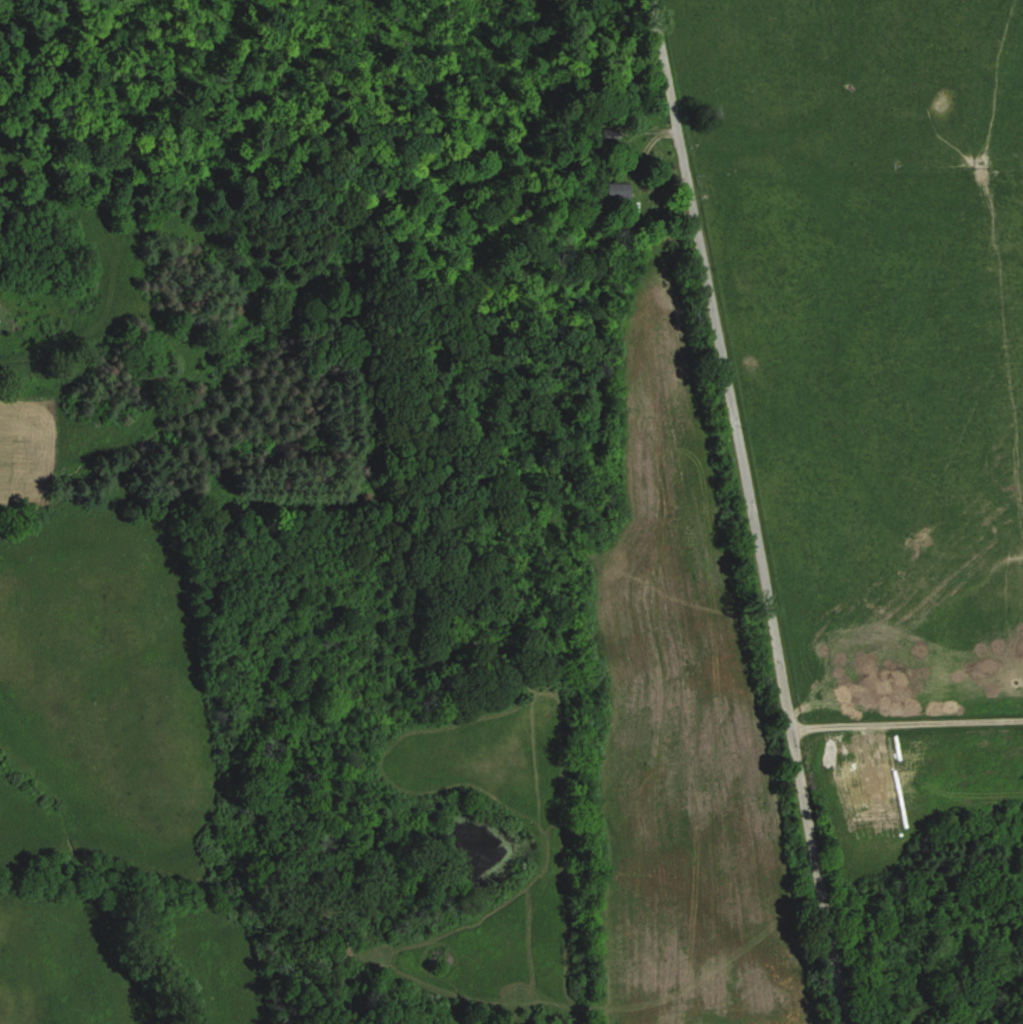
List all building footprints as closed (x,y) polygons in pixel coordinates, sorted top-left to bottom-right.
[(627,199),(627,184),(609,183),(608,198),(627,199)]
